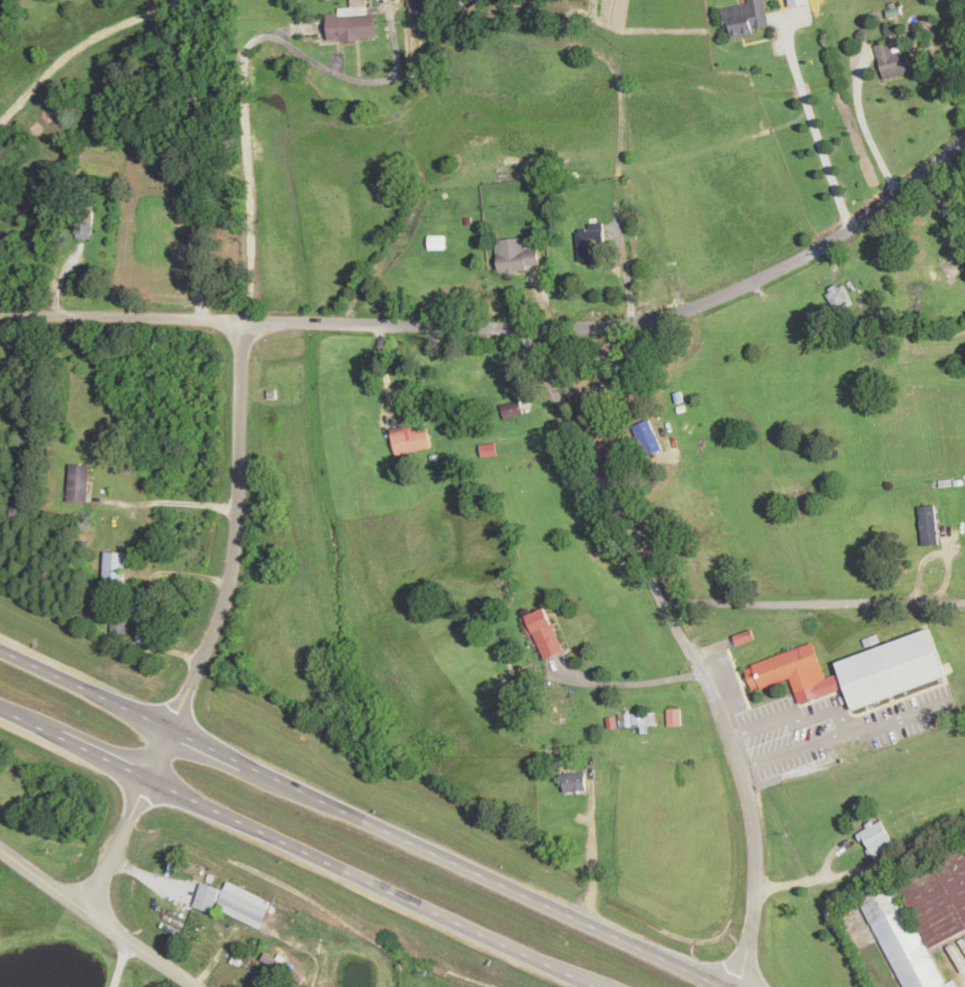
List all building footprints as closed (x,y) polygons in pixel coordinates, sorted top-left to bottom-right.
[(328,42),(375,40),(375,15),(366,15),(366,0),(350,0),(350,8),(337,9),(337,15),(328,15),(328,42)] [(433,8),(433,0),(417,0),(417,8),(433,8)] [(749,6),(725,9),(729,37),(769,32),(765,0),(749,0),(749,6)] [(907,51),(893,54),(890,43),(875,46),(883,81),(912,74),(907,51)] [(74,239),(92,239),(92,214),(74,214),(74,239)] [(605,226),(578,227),(580,264),(593,263),(592,246),(606,245),(605,226)] [(539,250),(497,251),(498,272),(539,271),(539,250)] [(825,292),(835,313),(852,305),(841,284),(825,292)] [(529,399),(501,407),(505,421),(533,412),(529,399)] [(427,423),(392,431),(397,457),(433,450),(427,423)] [(647,423),(635,429),(645,449),(657,443),(647,423)] [(90,467),(70,465),(67,503),(88,505),(90,467)] [(940,545),(936,506),(919,508),(923,547),(940,545)] [(126,589),(126,553),(103,553),(103,589),(126,589)] [(544,660),(564,652),(548,608),(527,615),(544,660)] [(111,636),(128,636),(128,610),(111,610),(111,636)] [(739,645),(754,638),(751,631),(735,638),(739,645)] [(752,690),(790,679),(795,693),(828,683),(816,644),(745,666),(752,690)] [(666,727),(680,727),(680,709),(666,709),(666,727)] [(655,713),(617,713),(617,727),(655,727),(655,713)] [(561,774),(561,792),(585,792),(585,774),(561,774)] [(871,858),(895,849),(883,820),(859,830),(871,858)] [(954,980),(944,985),(928,948),(964,932),(964,851),(861,897),(900,986),(957,986),(954,980)] [(194,908),(212,914),(219,889),(201,883),(194,908)] [(271,903),(228,883),(215,910),(259,930),(271,903)]
